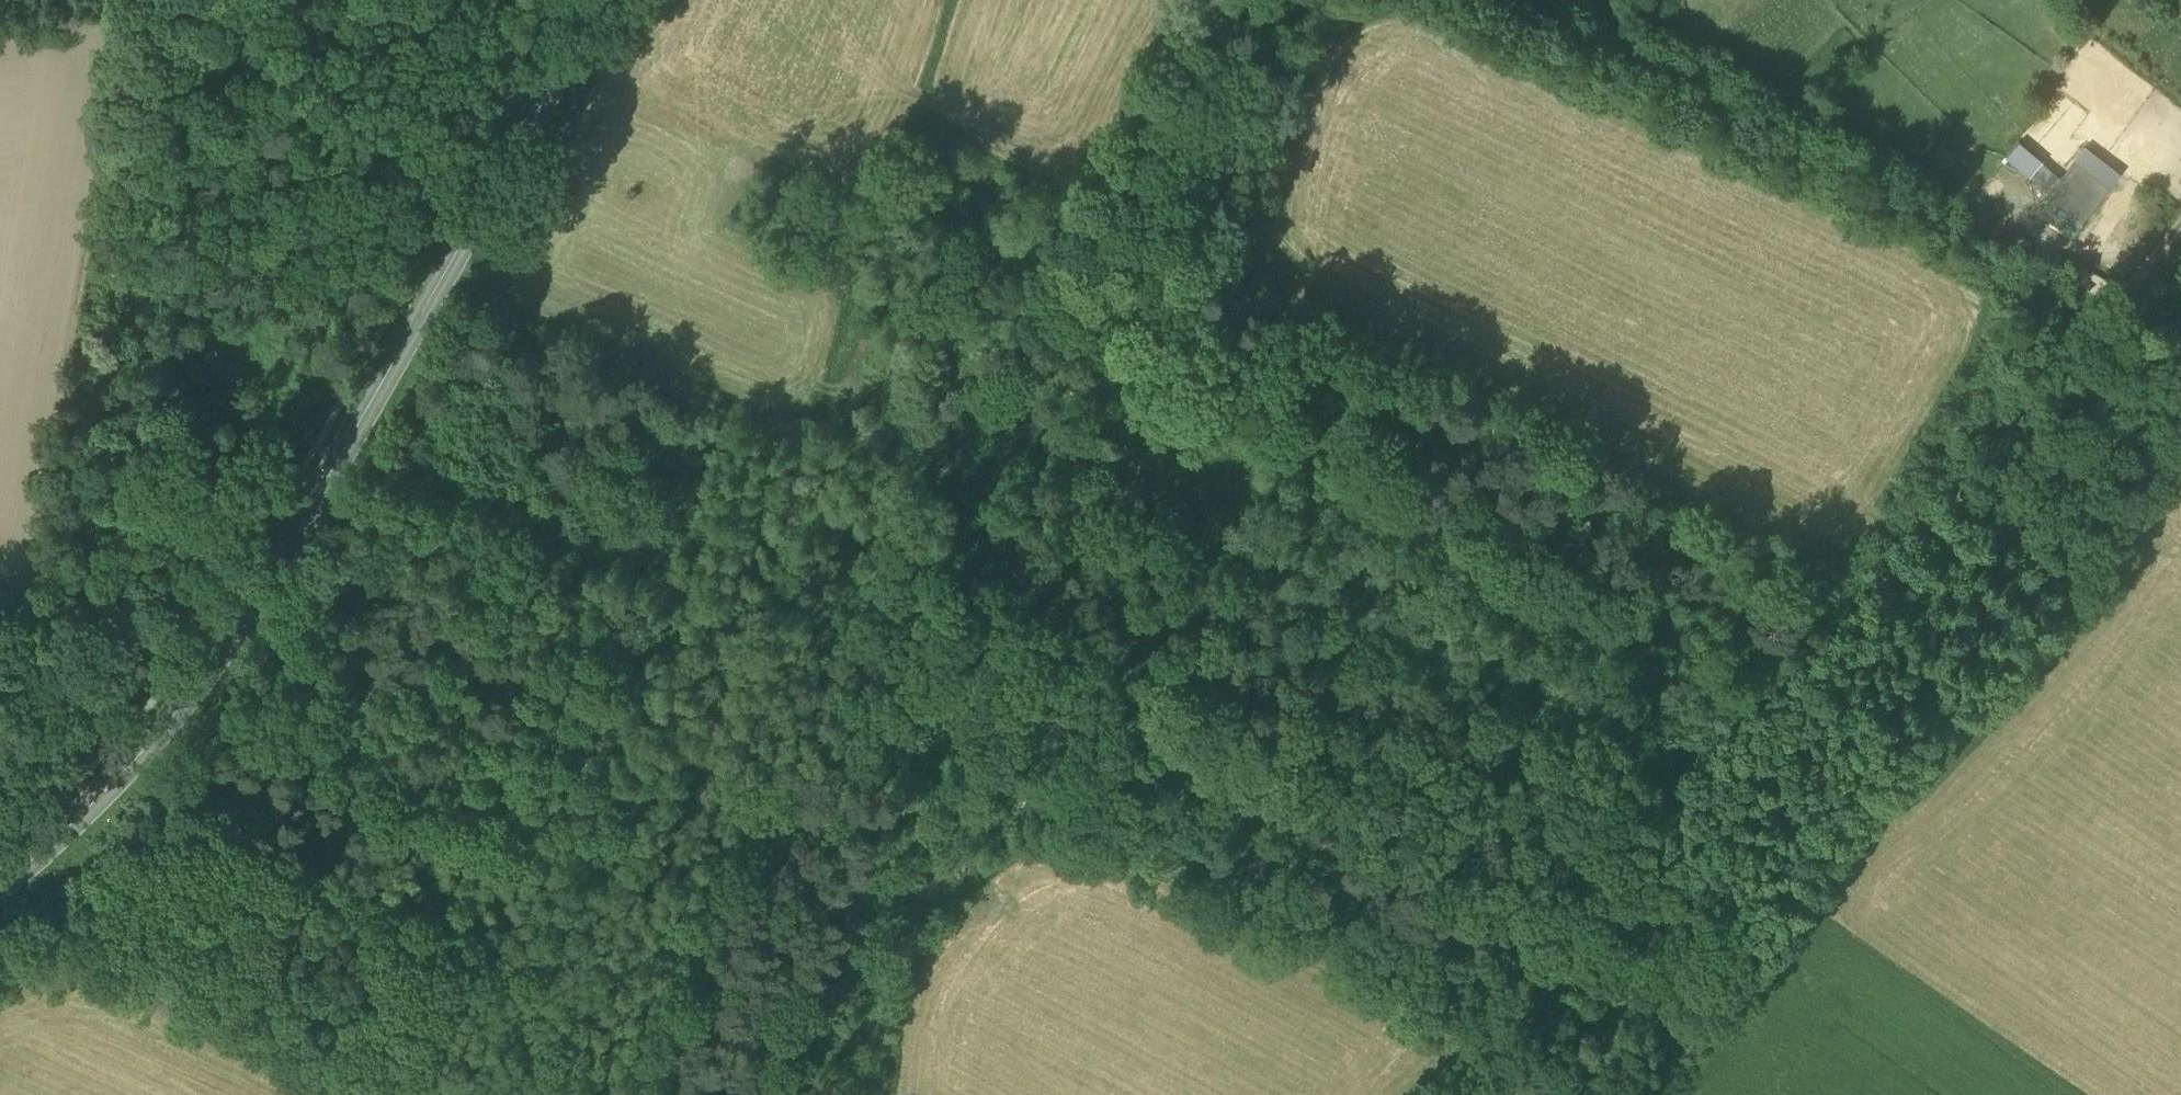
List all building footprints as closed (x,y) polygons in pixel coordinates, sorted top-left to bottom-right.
[(2061,208),(2082,224),(2108,190),(2087,174),(2061,208)]
